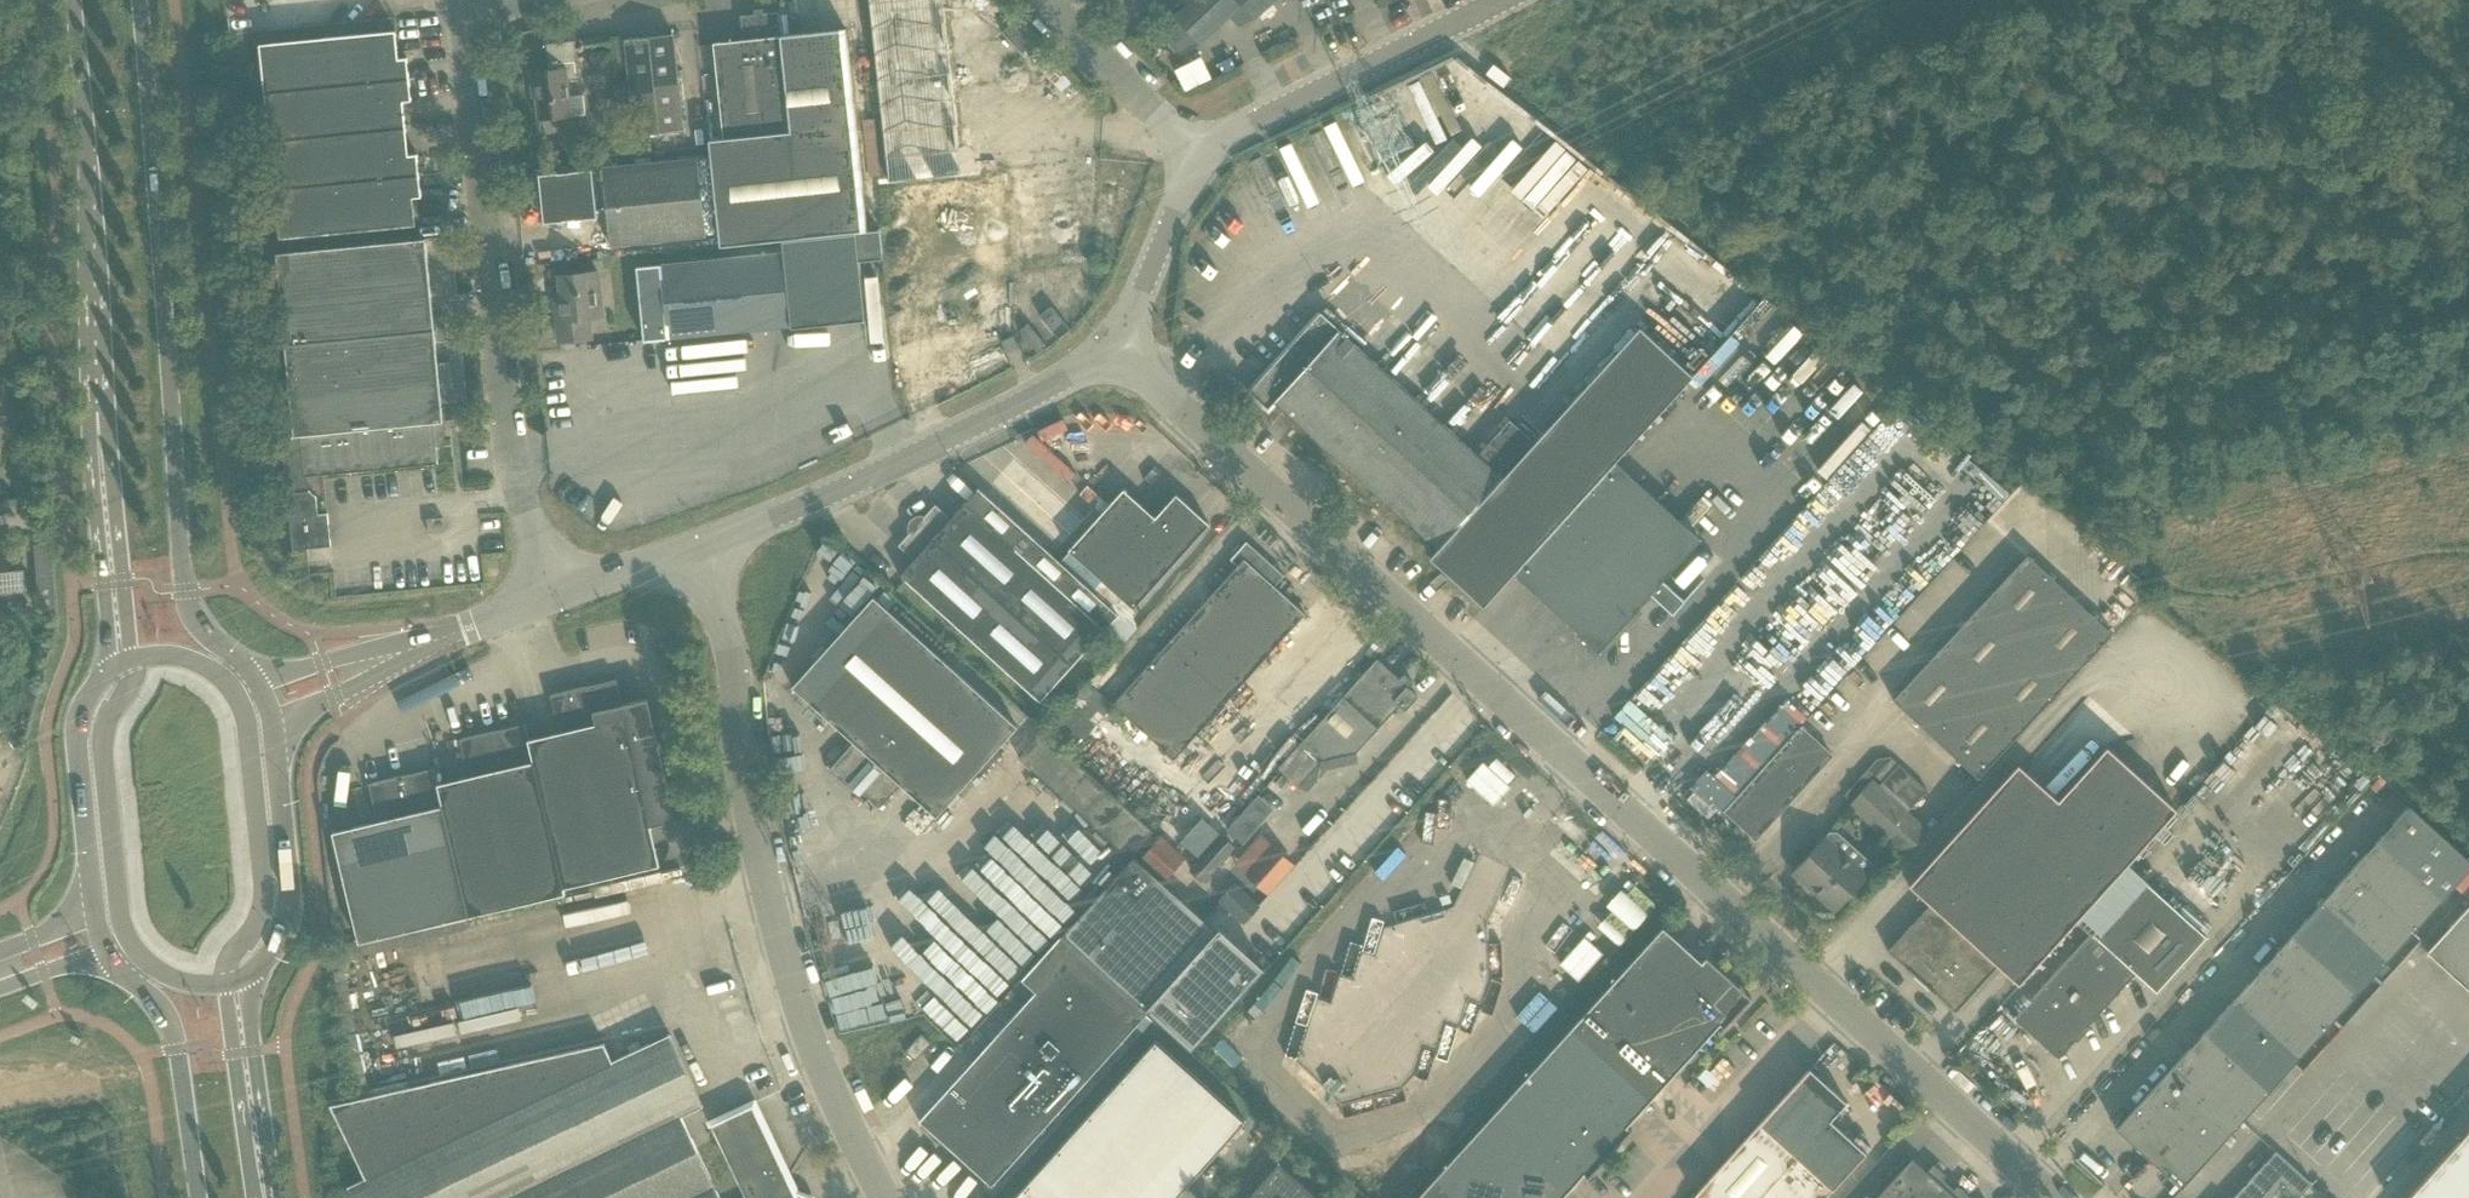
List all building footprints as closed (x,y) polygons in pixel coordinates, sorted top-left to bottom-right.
[(888,182),(960,174),(941,0),(869,0),(888,182)] [(1158,31),(1180,54),(1181,53),(1200,44),(1229,17),(1239,26),(1255,19),(1274,0),(1190,0),(1173,16),(1158,31)] [(697,11),(706,10),(705,2),(697,3),(697,11)] [(781,37),(781,36),(779,12),(740,16),(742,40),(713,43),(723,138),(709,140),(719,247),(781,240),(856,231),(866,230),(845,30),(781,37)] [(396,31),(260,44),(265,93),(409,79),(407,58),(398,58),(396,31)] [(629,80),(611,82),(614,111),(632,109),(635,136),(683,131),(676,58),(673,34),(625,39),(628,69),(629,80)] [(568,96),(567,80),(579,79),(577,64),(574,40),(546,43),(548,70),(531,72),(532,88),(535,87),(539,119),(585,114),(583,94),(568,96)] [(1493,65),(1486,75),(1503,88),(1510,78),(1493,65)] [(409,79),(265,93),(270,141),(406,128),(403,101),(411,100),(409,79)] [(406,128),(270,141),(275,190),(419,175),(417,154),(408,155),(406,128)] [(650,135),(630,138),(632,153),(652,151),(650,135)] [(1498,217),(1540,253),(1583,203),(1529,157),(1490,204),(1501,213),(1498,217)] [(609,245),(633,243),(705,235),(698,159),(601,168),(609,245)] [(597,218),(591,169),(538,175),(540,193),(542,192),(543,205),(541,205),(543,223),(597,218)] [(419,175),(275,190),(280,238),(416,225),(413,197),(421,196),(419,175)] [(856,231),(781,240),(791,328),(865,320),(859,261),(858,257),(881,254),(879,231),(856,233),(856,231)] [(294,436),(434,423),(443,421),(425,238),(277,253),(294,436)] [(667,339),(790,327),(782,252),(660,264),(636,267),(644,341),(667,339)] [(559,342),(591,339),(589,319),(602,317),(597,271),(559,275),(561,296),(554,297),(556,316),(559,342)] [(1683,281),(1666,299),(1710,341),(1727,322),(1683,281)] [(1502,477),(1319,312),(1248,392),(1268,410),(1275,403),(1437,550),(1430,558),(1483,607),(1514,573),(1614,463),(1693,376),(1639,327),(1502,477)] [(1007,353),(1018,347),(1013,336),(1002,341),(1007,353)] [(1510,420),(1479,453),(1501,473),(1532,441),(1510,420)] [(306,491),(304,477),(437,463),(434,423),(294,436),(282,437),(293,550),(317,547),(330,546),(327,514),(318,515),(316,497),(309,491),(306,491)] [(1684,601),(1663,581),(1700,539),(1614,463),(1514,573),(1576,631),(1576,632),(1598,652),(1651,594),(1673,614),(1684,601)] [(1058,533),(1071,545),(1114,499),(1101,487),(1058,533)] [(926,519),(919,527),(1072,666),(1105,629),(1119,614),(983,493),(978,488),(965,503),(951,518),(935,504),(924,517),(926,519)] [(1155,518),(1123,489),(1068,550),(1133,609),(1193,542),(1209,524),(1176,494),(1155,518)] [(428,533),(444,531),(443,518),(427,519),(428,533)] [(1072,666),(919,527),(912,535),(910,533),(898,546),(914,560),(900,575),(1040,702),(1072,666)] [(37,585),(51,585),(51,541),(36,541),(37,585)] [(1275,586),(1284,576),(1246,541),(1230,560),(1237,566),(1163,649),(1188,671),(1269,581),(1275,586)] [(21,592),(16,545),(0,546),(0,594),(21,592)] [(2020,651),(2071,595),(2028,555),(1976,610),(2020,651)] [(1174,759),(1289,632),(1305,614),(1275,586),(1269,581),(1188,671),(1163,649),(1113,704),(1174,759)] [(2061,689),(2113,634),(2071,595),(2020,651),(2061,689)] [(792,687),(853,742),(829,769),(848,786),(853,780),(862,788),(860,790),(879,807),(900,785),(936,817),(992,755),(1017,727),(873,597),(792,687)] [(2061,689),(2020,651),(1976,610),(1946,642),(1989,681),(2032,721),(2061,689)] [(1935,739),(1989,681),(1946,642),(1893,700),(1935,739)] [(1682,645),(1618,712),(1640,733),(1704,666),(1682,645)] [(1399,679),(1377,659),(1361,677),(1303,741),(1324,760),(1356,753),(1399,706),(1405,711),(1418,697),(1408,688),(1413,683),(1404,674),(1399,679)] [(1108,688),(1120,675),(1107,663),(1095,676),(1108,688)] [(564,888),(636,871),(660,866),(650,826),(622,705),(616,679),(550,695),(559,732),(529,740),(564,888)] [(1087,681),(1061,715),(1088,736),(1113,702),(1087,681)] [(1978,779),(2032,721),(1989,681),(1935,739),(1978,779)] [(671,801),(647,699),(622,705),(650,826),(676,820),(676,819),(682,817),(685,813),(681,799),(671,801)] [(469,917),(543,900),(565,894),(564,888),(529,740),(525,723),(459,739),(468,777),(438,784),(469,917)] [(1795,798),(1796,797),(1794,796),(1831,755),(1802,728),(1803,727),(1801,725),(1762,768),(1795,798)] [(1129,858),(1153,831),(1042,731),(1019,758),(1129,858)] [(2019,985),(2176,810),(2107,747),(2058,800),(2073,814),(1921,981),(1956,1013),(1998,966),(2019,985)] [(1483,763),(1467,780),(1493,804),(1509,787),(1483,763)] [(1921,981),(2073,814),(2058,800),(2018,764),(1909,886),(1930,904),(1888,951),(1921,981)] [(1925,791),(1898,765),(1879,785),(1872,779),(1848,806),(1905,857),(1929,830),(1907,810),(1925,791)] [(359,943),(382,937),(469,917),(438,784),(434,768),(369,783),(377,821),(332,832),(359,943)] [(1795,798),(1762,768),(1723,811),(1724,813),(1726,811),(1755,838),(1793,797),(1794,799),(1795,798)] [(1351,802),(1342,819),(1368,834),(1378,816),(1351,802)] [(2468,870),(2468,860),(2409,806),(2379,839),(2444,897),(2468,870)] [(1248,807),(1227,830),(1243,845),(1263,821),(1248,807)] [(1203,818),(1181,843),(1197,857),(1219,833),(1203,818)] [(1836,911),(1869,875),(1871,872),(1869,863),(1836,833),(1828,832),(1825,836),(1792,872),(1836,911)] [(1221,834),(1189,870),(1202,883),(1235,847),(1221,834)] [(1162,835),(1140,859),(1165,881),(1186,857),(1162,835)] [(2415,929),(2444,897),(2379,839),(2350,871),(2415,929)] [(1273,846),(1246,876),(1268,895),(1295,865),(1273,846)] [(1035,993),(919,1121),(991,1186),(1136,1026),(1146,1014),(1147,1014),(1148,1012),(1191,1051),(1264,969),(1164,882),(1139,859),(1134,854),(1060,936),(1021,980),(1035,992),(1035,993)] [(2386,962),(2415,929),(2350,871),(2321,903),(2386,962)] [(2156,991),(2206,936),(2141,878),(2014,1018),(2058,1058),(2136,973),(2156,991)] [(1634,886),(1604,919),(1626,938),(1656,905),(1634,886)] [(1227,890),(1218,901),(1226,908),(1244,924),(1260,906),(1243,890),(1236,898),(1227,890)] [(2357,994),(2386,962),(2321,903),(2292,935),(2357,994)] [(2427,952),(2468,991),(2468,906),(2427,952)] [(1382,925),(1383,959),(1412,958),(1411,924),(1382,925)] [(2063,961),(2091,932),(2083,924),(2054,953),(2063,961)] [(1701,962),(1663,927),(1571,1028),(1651,1100),(1720,1024),(1723,1027),(1722,1028),(1724,1029),(1751,998),(1706,957),(1701,962)] [(2327,1026),(2357,994),(2292,935),(2263,968),(2327,1026)] [(1584,937),(1559,964),(1578,981),(1603,953),(1584,937)] [(2298,1058),(2327,1026),(2263,968),(2233,1000),(2298,1058)] [(2269,1091),(2298,1058),(2233,1000),(2204,1032),(2269,1091)] [(1595,1170),(1632,1130),(1627,1126),(1651,1100),(1571,1028),(1481,1128),(1557,1197),(1562,1197),(1583,1175),(1588,1178),(1595,1170)] [(2240,1123),(2269,1091),(2204,1032),(2175,1064),(2207,1093),(2240,1123)] [(670,1034),(612,1061),(604,1043),(348,1101),(330,1105),(365,1178),(358,1181),(356,1182),(347,1186),(353,1197),(719,1197),(681,1117),(683,1116),(703,1106),(670,1034)] [(915,1061),(931,1043),(921,1034),(905,1052),(915,1061)] [(1373,1092),(1372,1074),(1339,1076),(1337,1038),(1325,1038),(1328,1094),(1373,1092)] [(1014,1197),(1176,1197),(1245,1121),(1155,1041),(1014,1197)] [(2175,1064),(2116,1129),(2149,1158),(2207,1093),(2175,1064)] [(1866,1153),(1830,1121),(1847,1103),(1810,1069),(1694,1196),(1697,1197),(1826,1197),(1866,1153)] [(2181,1188),(2211,1155),(2240,1123),(2207,1093),(2149,1159),(2181,1188)] [(811,1197),(797,1193),(754,1103),(710,1123),(745,1197),(811,1197)] [(1481,1128),(1435,1178),(1457,1197),(1557,1197),(1481,1128)] [(2412,1194),(2408,1197),(2468,1197),(2468,1130),(2412,1194)] [(2311,1183),(2275,1151),(2240,1191),(2234,1197),(2270,1197),(2282,1184),(2298,1197),(2311,1183)] [(1912,1159),(1876,1197),(1936,1197),(1948,1184),(1942,1179),(1946,1175),(1934,1164),(1927,1172),(1912,1159)] [(1279,1164),(1248,1197),(1316,1197),(1279,1164)] [(1435,1178),(1417,1197),(1457,1197),(1435,1178)] [(1948,1184),(1936,1197),(1969,1197),(1970,1197),(1957,1186),(1954,1190),(1948,1184)]
